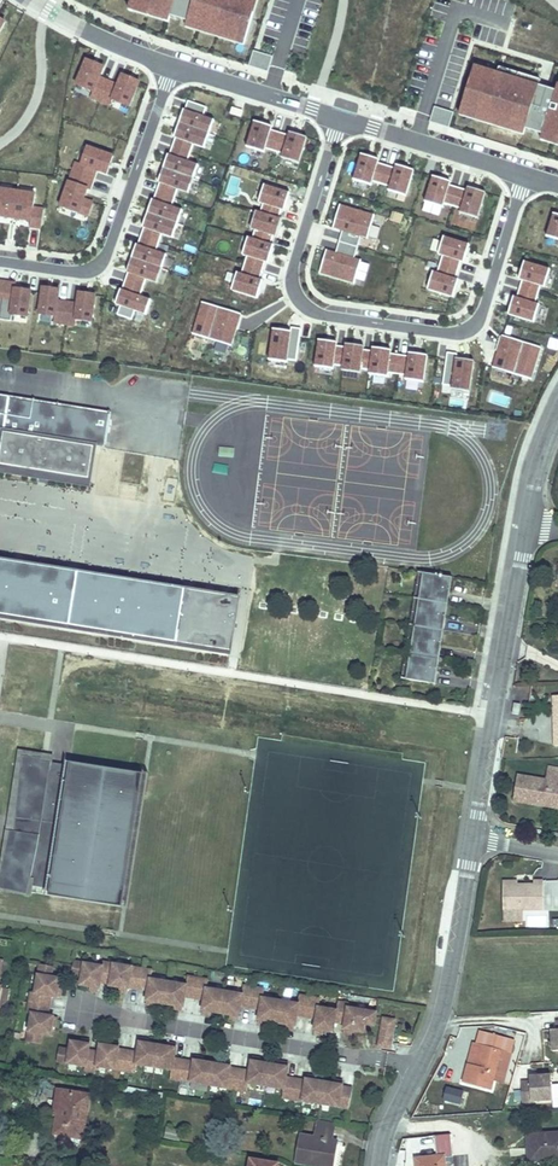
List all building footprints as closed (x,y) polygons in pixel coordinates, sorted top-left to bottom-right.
[(129,10),(169,22),(170,15),(247,38),(258,0),(132,0),(129,10)] [(273,58),(255,52),(250,66),(268,72),(273,58)] [(105,67),(87,60),(76,85),(92,92),(90,97),(110,105),(113,99),(129,106),(139,82),(124,75),(119,86),(100,78),(105,67)] [(480,68),(467,111),(557,139),(557,85),(556,91),(480,68)] [(207,107),(188,101),(185,110),(184,110),(175,137),(176,138),(170,155),(169,154),(159,183),(160,183),(155,200),(154,200),(144,227),(145,228),(140,245),(138,244),(129,273),(130,273),(124,291),(123,290),(118,304),(123,306),(119,315),(134,319),(137,311),(148,315),(152,301),(142,297),(147,280),(158,284),(168,256),(157,252),(163,235),(174,238),(184,211),(173,207),(178,190),(189,194),(199,165),(188,161),(194,144),(205,148),(214,120),(204,116),(207,107)] [(454,113),(435,106),(430,120),(449,127),(454,113)] [(243,111),(232,108),(230,114),(241,117),(243,111)] [(272,128),(255,122),(247,147),(265,153),(266,149),(283,155),(282,158),(299,164),(307,138),(290,133),(289,136),(271,131),(272,128)] [(88,216),(93,202),(84,199),(87,189),(90,190),(96,170),(107,174),(114,156),(88,148),(82,164),(77,163),(61,206),(88,216)] [(379,160),(361,155),(353,180),(371,185),(372,182),(390,187),(388,191),(406,196),(414,171),(396,165),(395,168),(378,163),(379,160)] [(451,183),(433,177),(425,203),(443,208),(444,205),(461,210),(460,214),(478,219),(486,193),(468,188),(467,191),(450,186),(451,183)] [(250,229),(255,230),(273,236),(276,237),(282,219),(279,218),(281,210),(285,211),(290,193),(264,185),(259,203),(263,204),(260,213),(256,212),(250,229)] [(31,221),(31,227),(41,228),(44,209),(33,208),(35,195),(0,189),(0,216),(31,221)] [(554,214),(546,237),(557,240),(557,216),(554,214)] [(238,273),(232,291),(258,298),(263,281),(260,280),(265,262),(269,264),(274,246),(271,245),(273,236),(255,230),(252,239),(248,238),(243,256),(246,257),(241,274),(238,273)] [(434,273),(429,290),(454,298),(459,280),(456,279),(461,262),(465,263),(470,246),(444,238),(439,255),(442,256),(437,274),(434,273)] [(335,253),(326,250),(319,273),(353,284),(360,261),(354,259),(357,248),(338,242),(335,253)] [(514,297),(509,315),(534,323),(539,305),(536,304),(541,286),(545,288),(550,270),(524,262),(519,280),(522,281),(517,298),(514,297)] [(11,321),(12,314),(27,317),(30,291),(15,289),(16,283),(0,281),(0,319),(11,321)] [(59,290),(43,288),(39,315),(55,317),(54,323),(76,326),(77,320),(92,322),(96,295),(80,293),(78,304),(58,301),(59,290)] [(241,315),(202,303),(192,334),(231,346),(241,315)] [(290,333),(273,330),(268,360),(286,363),(286,360),(295,362),(300,330),(291,329),(290,333)] [(542,346),(503,334),(493,365),(532,378),(542,346)] [(359,374),(360,369),(363,350),(363,347),(345,344),(345,348),(336,346),(336,343),(318,341),(314,367),(332,369),(333,366),(342,367),(341,371),(359,374)] [(405,380),(423,382),(427,356),(409,354),(408,357),(390,355),(391,351),(373,348),(372,351),(363,350),(360,369),(369,370),(369,374),(387,377),(387,374),(405,377),(405,380)] [(457,354),(447,353),(443,385),(452,386),(452,389),(470,392),(474,361),(456,359),(457,354)] [(3,464),(93,478),(98,447),(109,449),(115,412),(81,407),(79,424),(60,421),(63,404),(0,394),(0,463),(3,464)] [(81,407),(63,404),(60,421),(79,424),(81,407)] [(93,478),(3,464),(2,470),(91,485),(93,478)] [(122,476),(118,496),(136,500),(139,479),(122,476)] [(63,623),(64,619),(74,620),(73,624),(180,641),(180,638),(190,639),(190,643),(233,650),(242,597),(198,590),(194,612),(185,610),(188,588),(82,571),(78,593),(68,591),(72,569),(0,558),(0,612),(63,623)] [(82,571),(72,569),(68,591),(78,593),(82,571)] [(420,571),(416,598),(420,599),(425,572),(420,571)] [(454,577),(425,572),(420,599),(443,602),(445,590),(452,591),(454,577)] [(198,590),(188,588),(185,610),(194,612),(198,590)] [(450,603),(452,591),(445,590),(443,602),(450,603)] [(416,598),(411,624),(416,625),(420,599),(416,598)] [(443,602),(420,599),(416,625),(439,629),(441,617),(447,618),(450,603),(443,602)] [(447,618),(441,617),(439,629),(446,630),(447,618)] [(411,624),(407,651),(412,651),(416,625),(411,624)] [(416,625),(412,651),(435,655),(437,644),(443,645),(446,630),(439,629),(416,625)] [(443,645),(437,644),(435,655),(441,657),(443,645)] [(407,651),(403,678),(407,679),(412,651),(407,651)] [(412,651),(407,679),(430,682),(432,670),(439,671),(441,657),(435,655),(412,651)] [(439,671),(432,670),(430,682),(437,683),(439,671)] [(520,704),(513,703),(512,714),(518,715),(520,704)] [(145,775),(72,762),(72,765),(44,761),(44,758),(25,755),(18,817),(25,818),(23,832),(21,842),(10,839),(0,882),(0,885),(28,891),(29,892),(31,886),(51,889),(50,896),(123,908),(145,775)] [(541,805),(543,798),(557,800),(557,770),(550,768),(548,774),(523,770),(518,801),(541,805)] [(541,805),(557,808),(557,800),(543,798),(541,805)] [(516,886),(504,887),(505,910),(543,909),(542,879),(532,879),(532,886),(516,886)] [(100,966),(73,961),(70,974),(81,976),(79,984),(89,986),(97,988),(98,982),(109,983),(108,985),(118,987),(126,988),(127,986),(146,989),(145,1000),(153,1001),(172,1004),(181,1006),(182,996),(202,999),(200,1009),(209,1011),(227,1014),(236,1015),(238,1004),(258,1008),(256,1018),(265,1020),(283,1023),(292,1024),(294,1014),(313,1017),(311,1028),(320,1029),(330,1031),(331,1020),(341,1022),(340,1027),(349,1029),(359,1031),(360,1022),(371,1024),(373,1011),(345,1006),(345,1002),(335,1000),(334,1009),(316,1006),(317,997),(296,994),(296,1003),(260,997),(262,988),(241,985),(240,993),(204,987),(205,979),(185,976),(184,984),(149,978),(150,970),(101,962),(100,966)] [(52,966),(39,964),(34,992),(30,992),(27,1012),(31,1013),(26,1041),(39,1044),(41,1033),(50,1034),(51,1025),(53,1016),(47,1015),(50,995),(56,996),(57,988),(59,978),(50,977),(52,966)] [(391,1018),(380,1016),(375,1044),(387,1046),(391,1018)] [(467,1063),(462,1082),(492,1090),(494,1081),(504,1083),(512,1051),(515,1039),(479,1029),(476,1042),(472,1042),(469,1055),(467,1063)] [(69,1049),(58,1047),(56,1060),(84,1065),(83,1069),(95,1071),(96,1065),(133,1071),(135,1063),(171,1068),(170,1077),(244,1089),(246,1081),(281,1087),(280,1096),(346,1106),(349,1087),(339,1085),(339,1083),(330,1082),(312,1079),(303,1077),(303,1079),(284,1076),(285,1065),(277,1064),(258,1061),(249,1059),(247,1070),(228,1066),(228,1065),(219,1063),(201,1060),(192,1059),(192,1061),(172,1057),(174,1047),(165,1046),(147,1042),(138,1041),(136,1051),(117,1048),(117,1047),(109,1045),(99,1043),(97,1051),(87,1049),(88,1044),(80,1042),(70,1040),(69,1049)] [(551,1099),(550,1069),(529,1070),(529,1080),(530,1100),(551,1099)] [(530,1100),(529,1080),(522,1080),(522,1100),(530,1100)] [(161,1093),(123,1086),(123,1091),(143,1094),(143,1098),(160,1100),(161,1093)] [(443,1101),(460,1105),(463,1092),(447,1088),(443,1101)] [(62,1094),(55,1133),(81,1137),(87,1098),(62,1094)] [(292,1161),(324,1165),(329,1165),(331,1154),(325,1153),(328,1130),(312,1128),(311,1137),(296,1134),(292,1161)] [(525,1133),(527,1159),(557,1158),(557,1132),(525,1133)] [(435,1136),(436,1154),(440,1153),(440,1158),(452,1157),(450,1134),(435,1136)] [(413,1157),(414,1165),(441,1165),(440,1158),(440,1153),(436,1154),(413,1157)]
